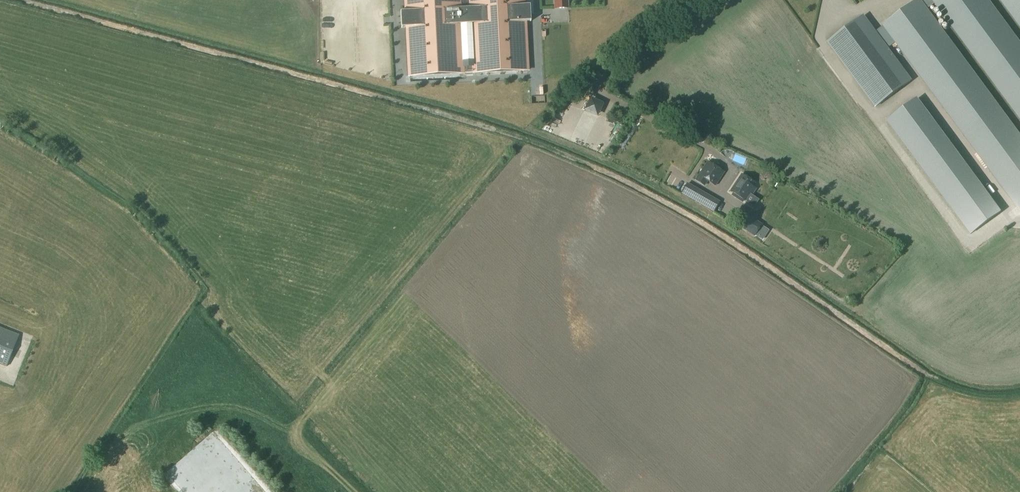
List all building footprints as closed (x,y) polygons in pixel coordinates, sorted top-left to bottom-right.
[(406,12),(400,12),(401,28),(407,28),(409,77),(527,71),(524,22),(530,22),(530,5),(524,6),(523,0),(405,0),(406,12)] [(555,9),(567,9),(567,0),(554,0),(555,9)] [(918,0),(883,26),(884,26),(874,33),(886,50),(896,43),(1010,197),(1019,190),(1019,138),(926,11),(919,1),(918,0)] [(919,1),(926,11),(935,4),(1019,118),(1019,46),(986,0),(920,0),(919,1)] [(1019,26),(1019,0),(1001,0),(1019,26)] [(863,17),(828,43),(876,107),(910,82),(886,50),(874,33),(863,18),(863,17)] [(1000,212),(917,99),(887,122),(970,235),(1000,212)] [(708,182),(715,186),(724,173),(707,163),(696,181),(706,187),(708,182)] [(754,187),(756,183),(742,174),(731,192),(756,207),(760,200),(753,196),(758,189),(754,187)] [(713,213),(718,203),(686,185),(680,195),(713,213)] [(739,228),(755,238),(762,226),(747,216),(739,228)] [(6,367),(18,336),(0,329),(0,365),(6,367)] [(259,475),(239,491),(273,491),(259,475)]
